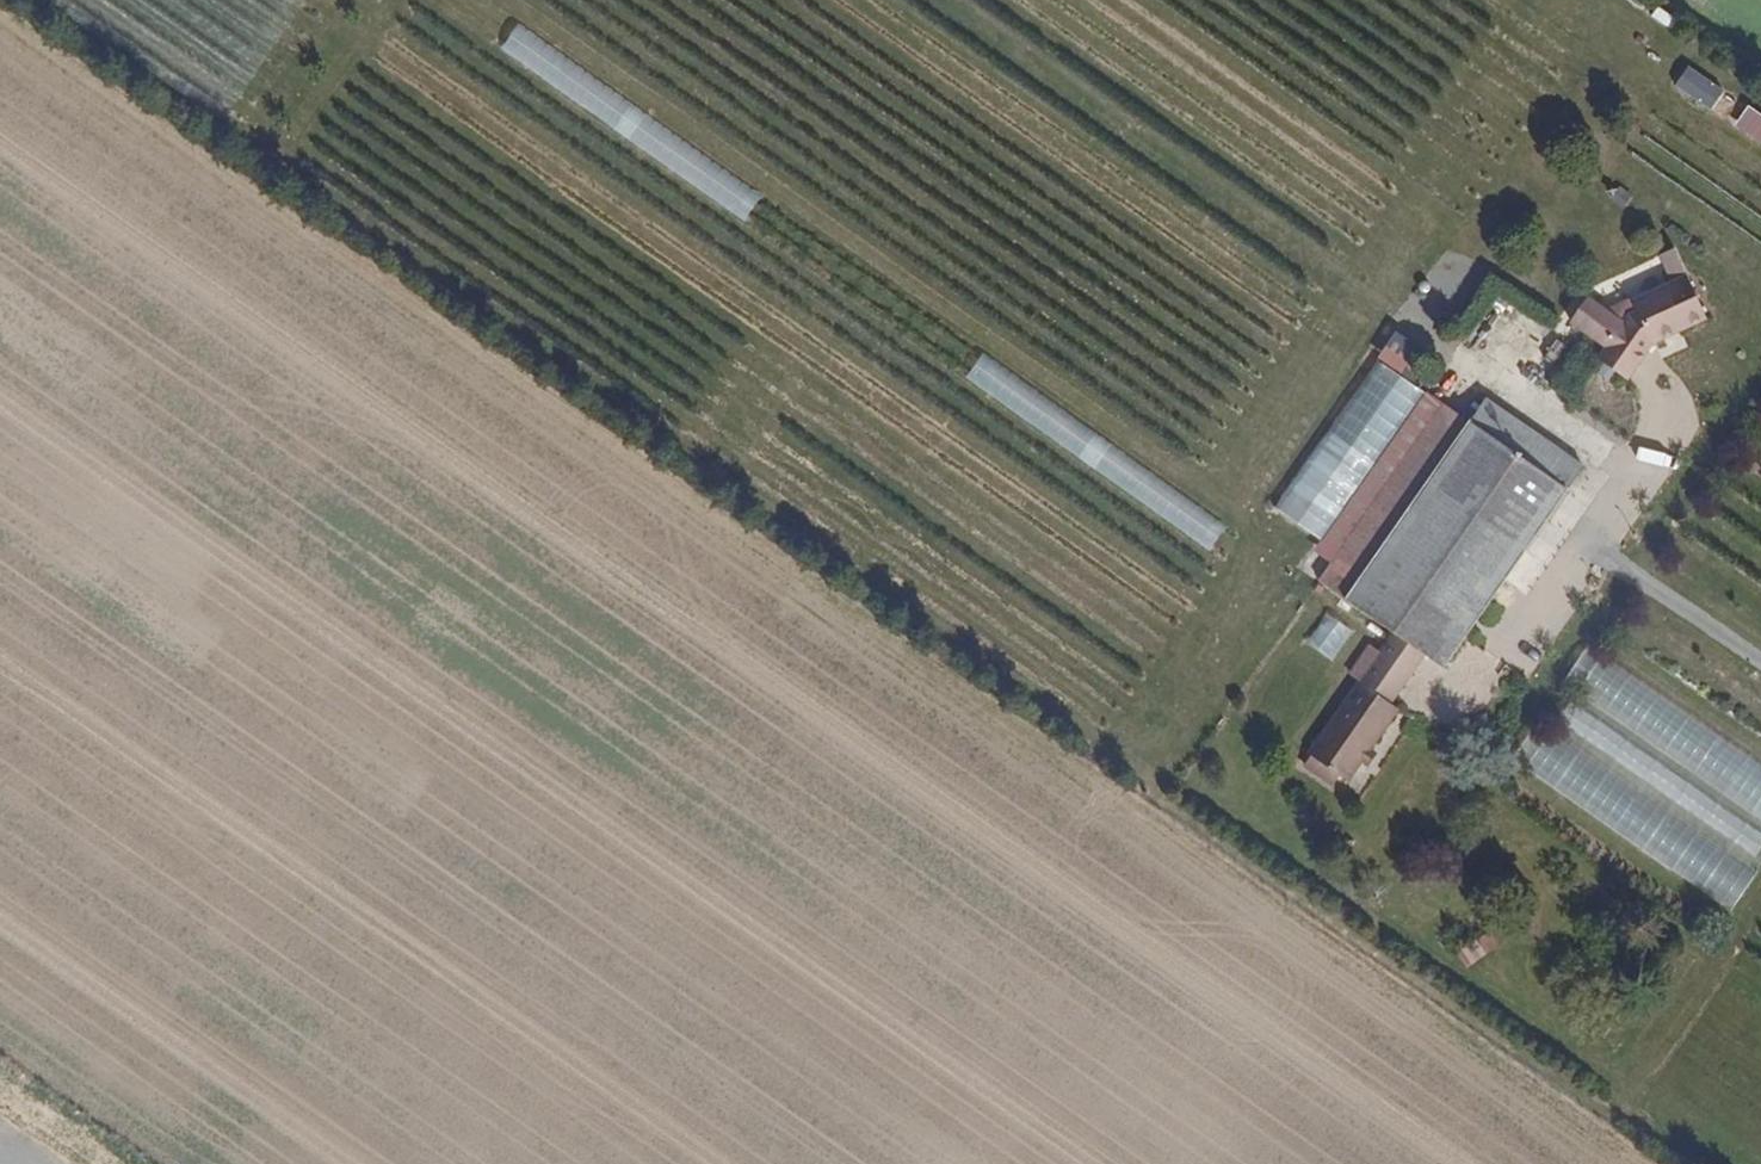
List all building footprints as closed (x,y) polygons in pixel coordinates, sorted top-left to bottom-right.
[(1748,104),(1734,125),(1760,144),(1760,113),(1748,104)] [(1684,276),(1634,298),(1621,318),(1590,296),(1571,326),(1602,352),(1598,366),(1629,387),(1658,348),(1704,324),(1684,276)] [(1211,548),(1226,528),(984,351),(969,372),(1211,548)] [(1568,489),(1446,405),(1318,590),(1441,673),(1568,489)] [(1760,868),(1760,761),(1606,666),(1561,738),(1554,733),(1529,772),(1740,902),(1760,868)]
